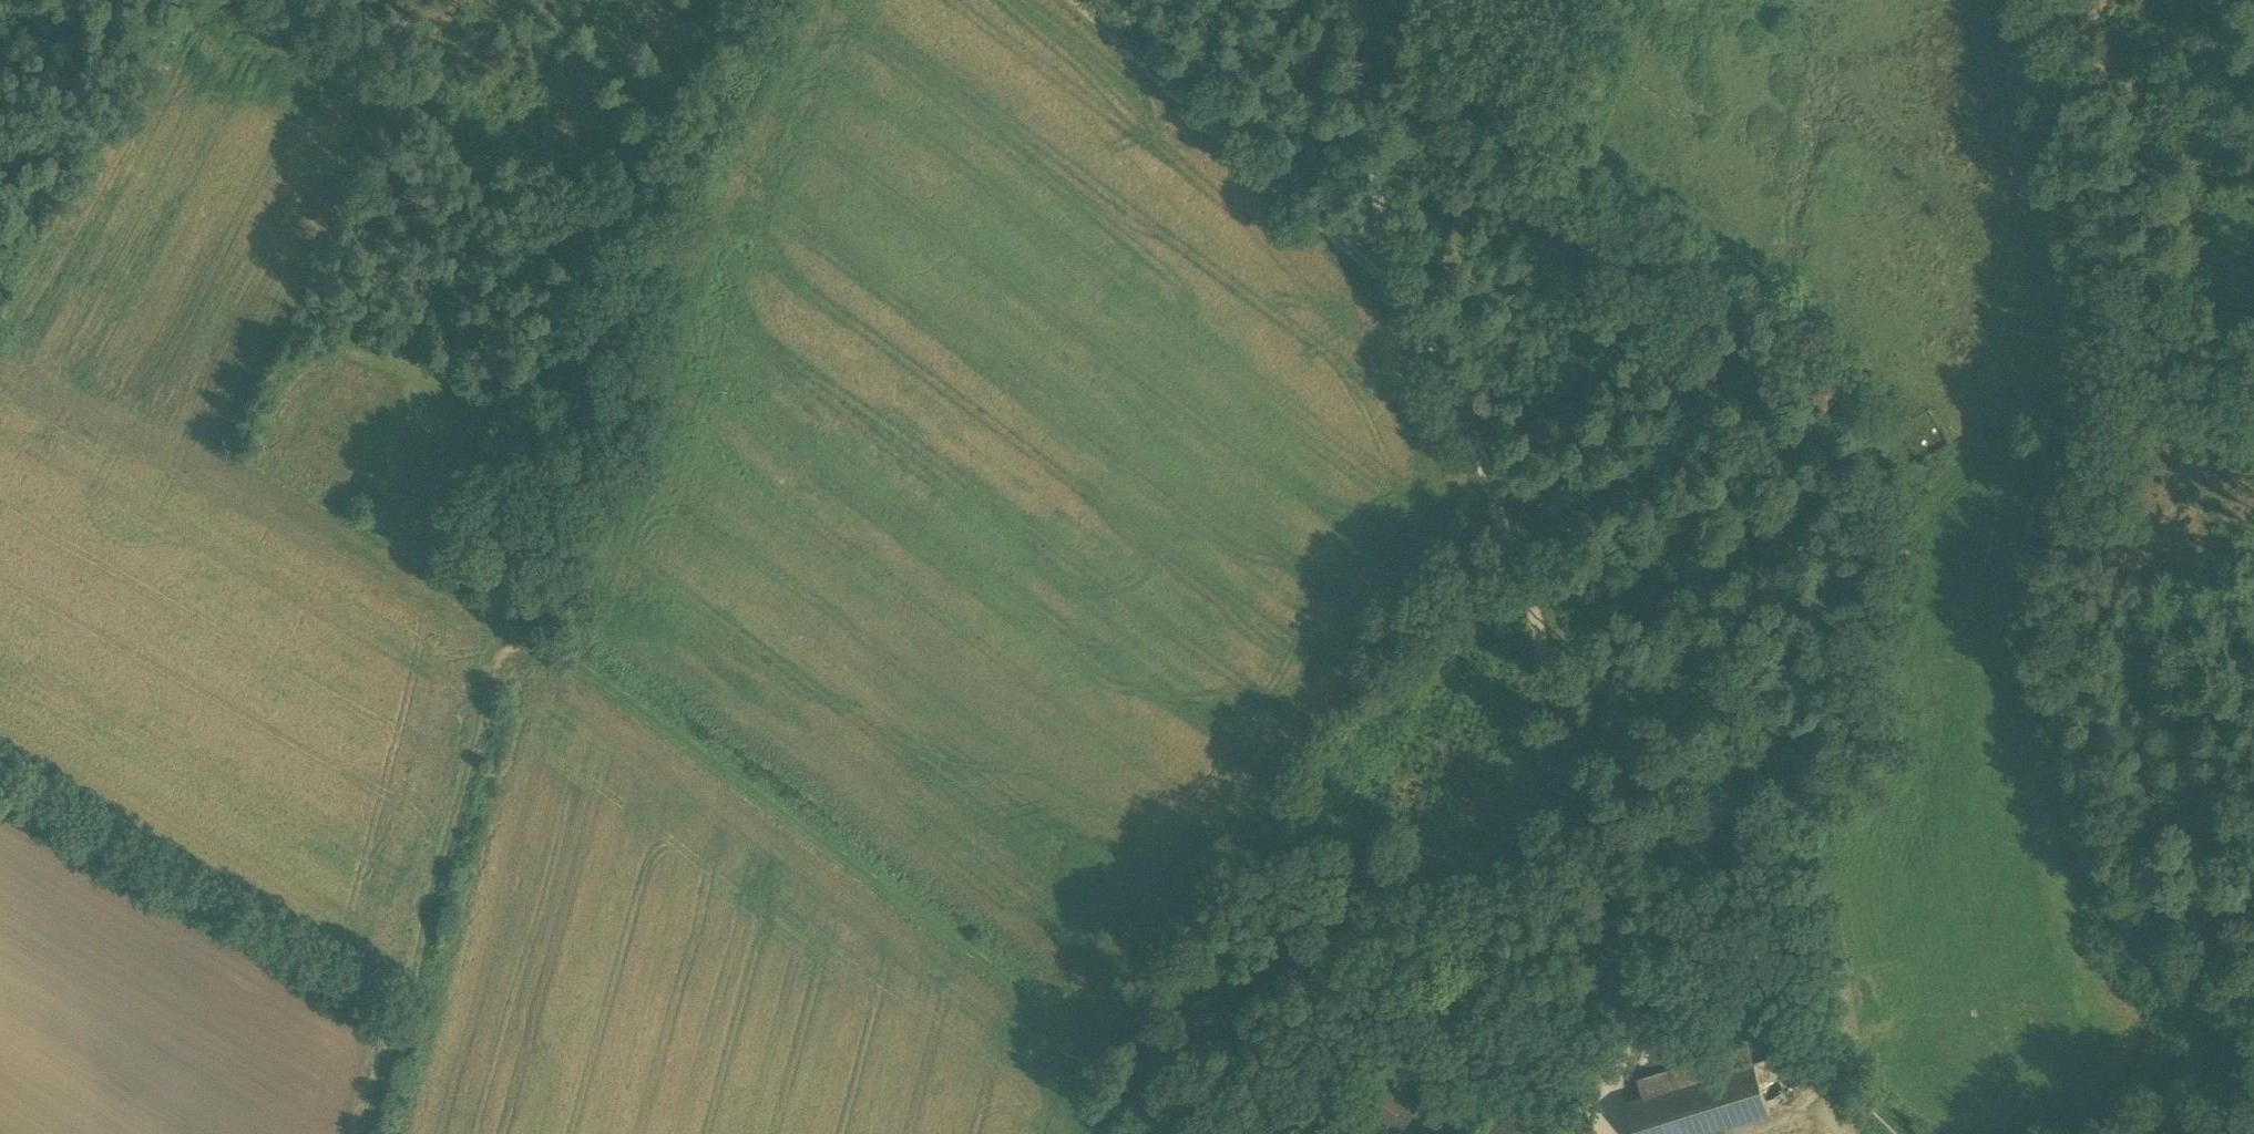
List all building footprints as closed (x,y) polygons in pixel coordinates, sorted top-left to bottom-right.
[(1624,1112),(1631,1133),(1715,1133),(1769,1118),(1755,1072),(1624,1112)] [(1391,1084),(1373,1113),(1402,1131),(1420,1102),(1391,1084)]
